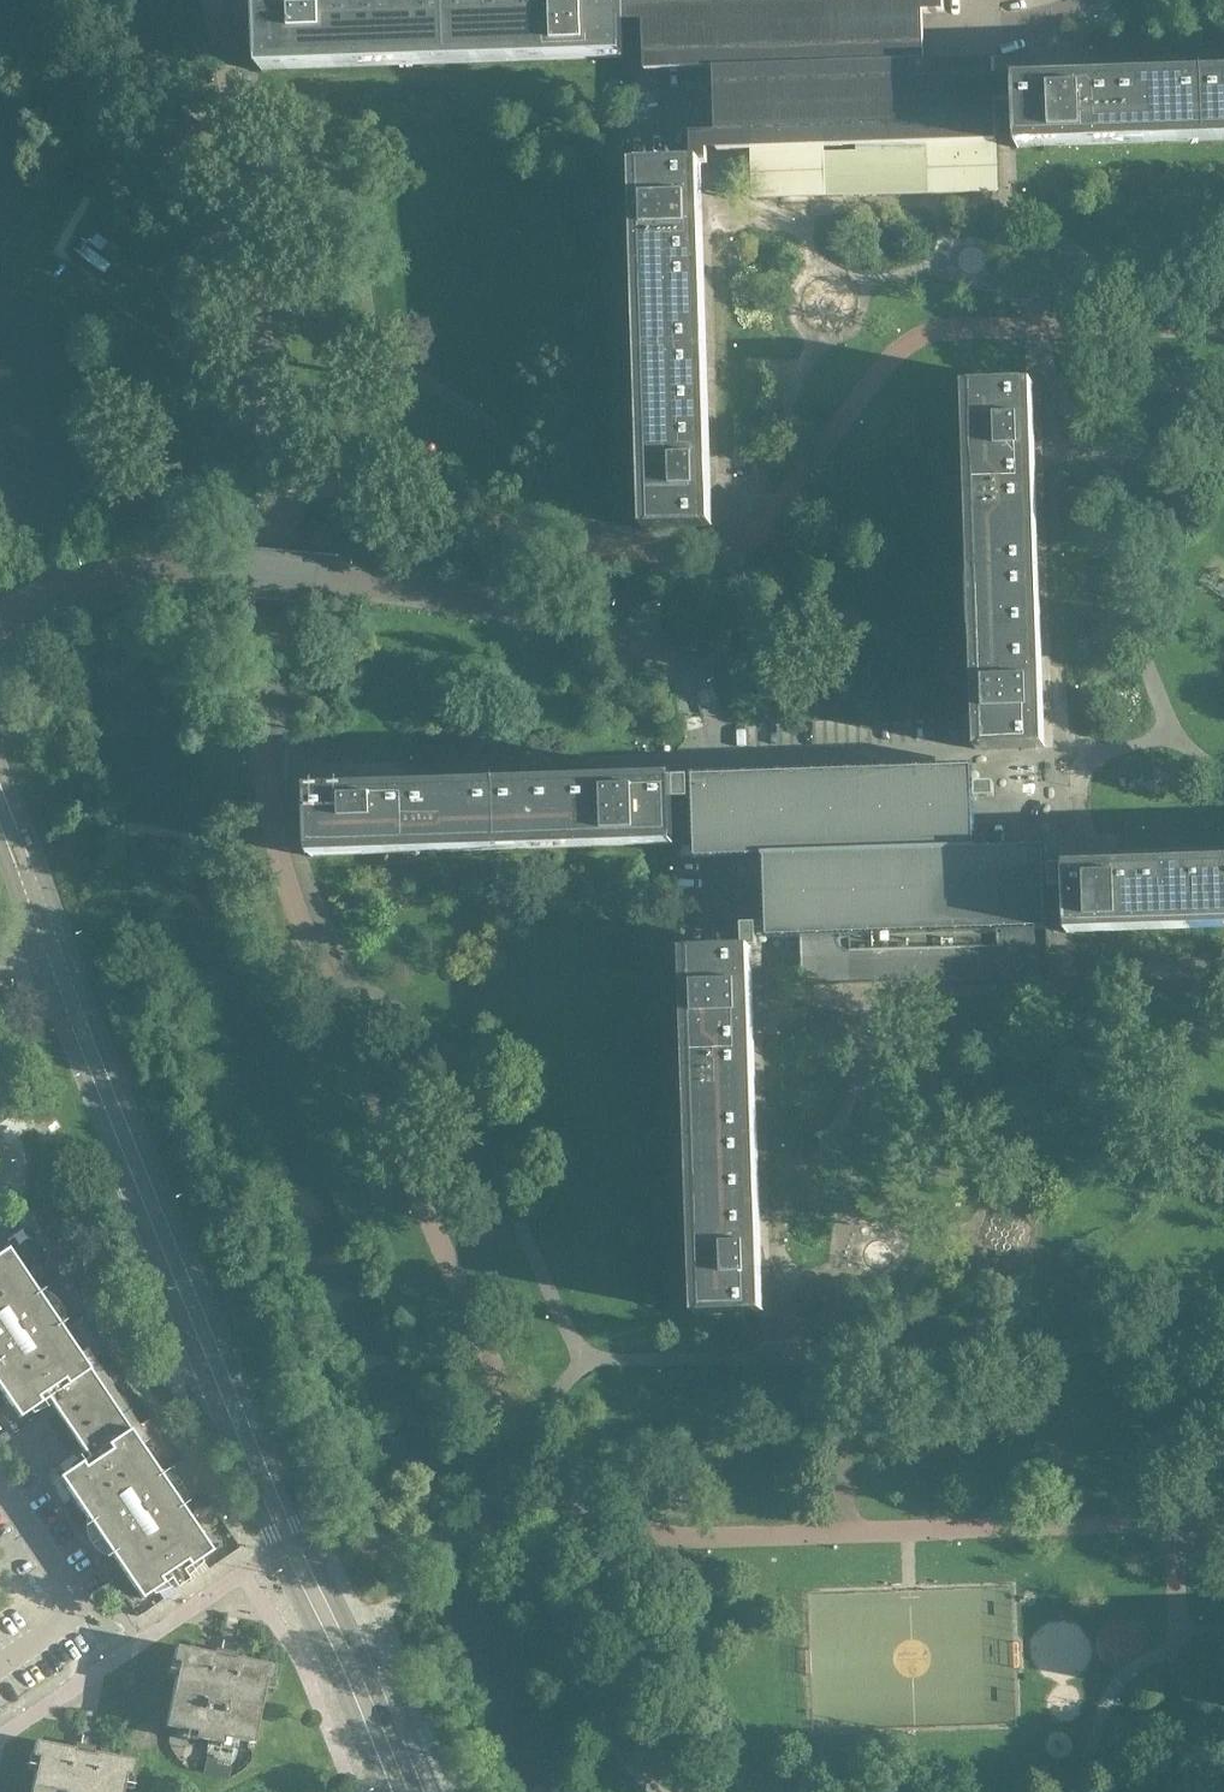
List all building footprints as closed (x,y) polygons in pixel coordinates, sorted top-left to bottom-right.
[(624,0),(538,0),(324,7),(311,1),(310,3),(303,4),(303,8),(260,9),(262,63),(263,64),(263,71),(264,71),(264,70),(624,58),(624,59),(625,59),(625,51),(624,0)] [(995,74),(995,60),(925,62),(924,19),(923,0),(639,0),(639,19),(644,19),(646,70),(715,68),(718,150),(753,149),(754,198),(928,192),(928,193),(998,191),(995,74)] [(1079,84),(1079,77),(1055,78),(1055,85),(1016,86),(1018,140),(1018,148),(1019,148),(1019,147),(1223,140),(1223,79),(1079,84)] [(704,464),(697,227),(703,226),(703,203),(696,203),(695,163),(641,165),(633,166),(633,167),(634,167),(646,527),(644,527),(644,528),(652,528),(706,527),(705,487),(712,487),(711,464),(704,464)] [(1037,687),(1028,443),(1031,443),(1035,440),(1034,426),(1028,426),(1026,384),(972,386),(966,387),(978,749),(985,749),(1039,747),(1037,704),(1040,704),(1044,700),(1043,686),(1037,687)] [(1047,926),(1045,846),(975,848),(973,765),(689,775),(690,806),(695,806),(697,857),(766,855),(768,936),(803,935),(804,984),(978,978),(978,979),(1048,976),(1047,926)] [(675,837),(674,798),(674,783),(630,784),(630,781),(627,778),(613,778),(613,785),(370,793),(370,790),(366,787),(353,787),(353,794),(311,795),(312,849),(313,849),(313,855),(675,843),(675,837)] [(1182,861),(1067,865),(1067,864),(1066,864),(1066,871),(1068,925),(1068,933),(1069,933),(1069,932),(1185,928),(1212,927),(1223,927),(1223,860),(1182,861)] [(755,1250),(747,1006),(753,1005),(753,994),(746,990),(745,948),(691,950),(685,950),(697,1313),(703,1313),(757,1311),(756,1266),(762,1266),(762,1254),(755,1250)] [(38,1293),(8,1248),(0,1254),(0,1342),(49,1309),(38,1293)] [(63,1329),(49,1309),(0,1342),(0,1388),(20,1418),(48,1398),(68,1428),(110,1400),(63,1329)] [(171,1490),(131,1430),(110,1400),(68,1428),(88,1458),(60,1477),(101,1538),(171,1490)] [(213,1551),(185,1510),(171,1490),(101,1538),(142,1599),(171,1579),(177,1588),(189,1579),(184,1571),(213,1551)] [(254,1743),(264,1689),(270,1690),(275,1665),(235,1657),(235,1660),(221,1657),(222,1655),(176,1646),(171,1671),(177,1672),(167,1726),(196,1732),(195,1737),(223,1743),(224,1737),(254,1743)] [(124,1784),(129,1785),(134,1760),(95,1752),(94,1755),(80,1752),(81,1749),(36,1741),(31,1766),(36,1767),(32,1791),(122,1791),(124,1784)]
